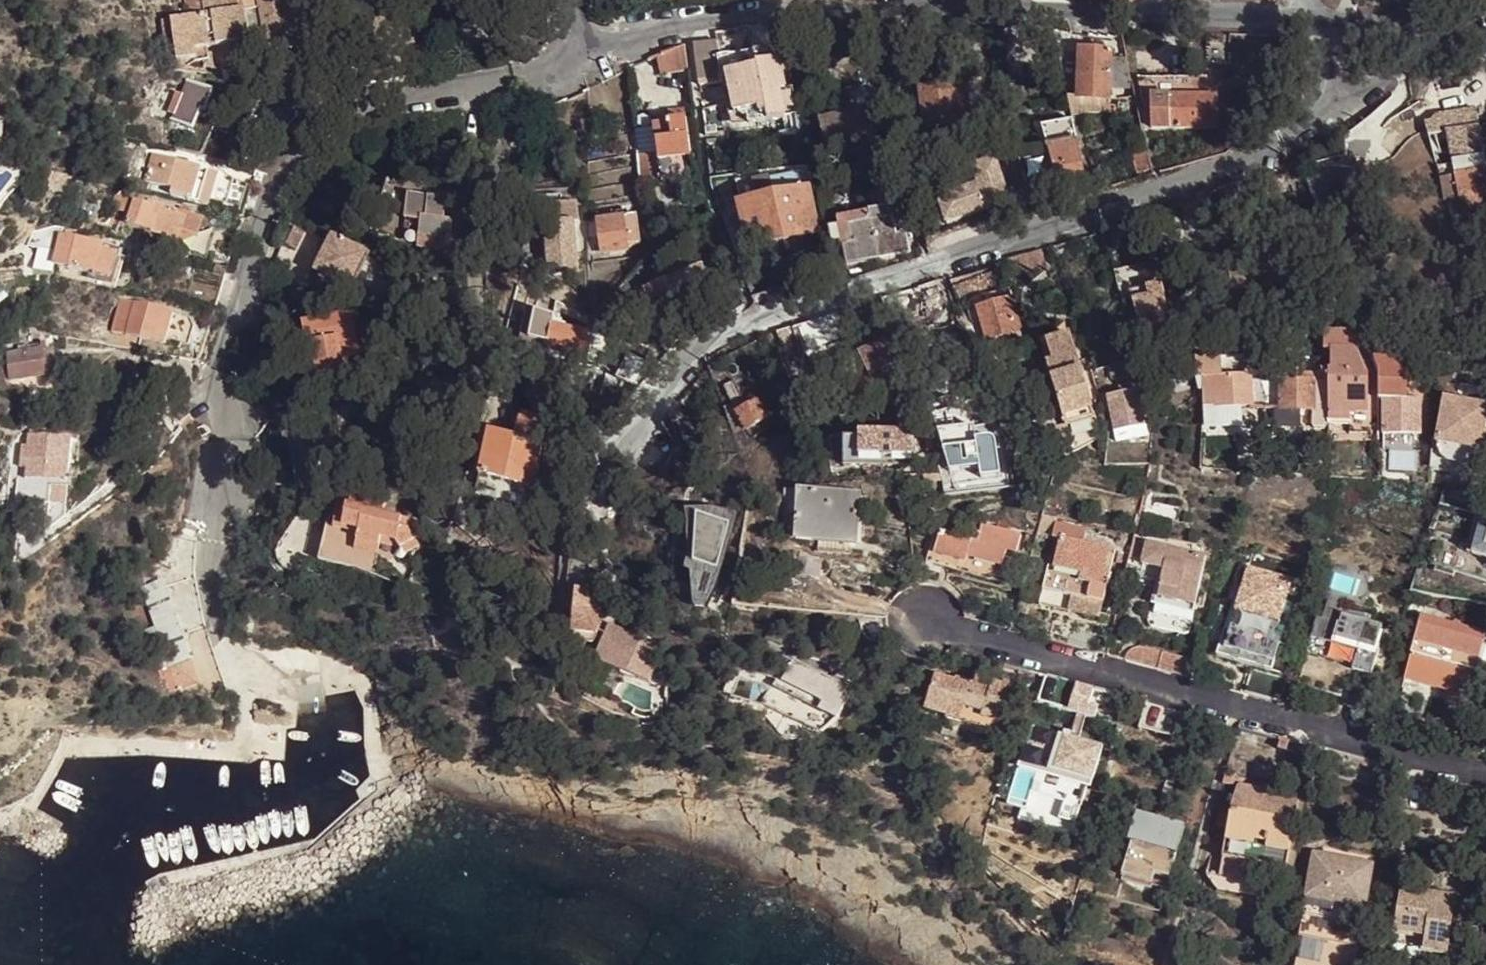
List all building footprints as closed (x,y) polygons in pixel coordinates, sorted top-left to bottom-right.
[(189,17),(172,20),(175,43),(178,62),(193,59),(197,59),(195,49),(228,44),(248,41),(247,33),(243,9),(238,10),(236,0),(186,0),(189,17)] [(264,28),(288,25),(285,0),(259,0),(264,28)] [(175,43),(172,20),(162,21),(165,45),(175,43)] [(229,51),(258,47),(256,32),(247,33),(248,41),(228,44),(229,51)] [(774,63),(771,51),(723,56),(719,40),(716,40),(694,43),(695,44),(699,85),(727,82),(737,124),(799,113),(795,88),(786,90),(779,62),(774,63)] [(679,73),(676,47),(656,55),(660,75),(679,73)] [(1109,99),(1112,50),(1079,48),(1077,92),(1067,94),(1071,116),(1105,116),(1106,99),(1109,99)] [(779,62),(777,50),(771,51),(774,63),(779,62)] [(197,59),(193,59),(194,66),(215,69),(213,57),(197,59)] [(1146,127),(1218,125),(1216,76),(1137,78),(1146,127)] [(226,95),(187,80),(182,94),(175,91),(167,112),(173,114),(171,120),(193,127),(183,151),(202,155),(214,127),(226,133),(236,113),(228,109),(230,106),(224,103),(226,99),(227,96),(226,95)] [(919,90),(924,126),(969,119),(964,83),(919,90)] [(690,155),(684,107),(651,112),(663,183),(693,178),(690,155)] [(1447,138),(1450,154),(1481,148),(1473,108),(1426,117),(1430,141),(1447,138)] [(863,114),(862,109),(818,120),(824,145),(878,131),(873,115),(864,118),(863,114)] [(115,113),(107,111),(104,121),(113,123),(115,113)] [(663,183),(651,112),(634,115),(641,186),(663,183)] [(1060,193),(1088,187),(1072,119),(1041,126),(1060,193)] [(1151,170),(1147,151),(1131,156),(1136,174),(1151,170)] [(243,217),(252,185),(153,154),(146,181),(173,189),(171,195),(243,217)] [(1011,204),(995,162),(971,171),(977,187),(938,201),(946,225),(987,210),(994,207),(995,210),(1011,204)] [(1375,198),(1370,164),(1339,178),(1343,202),(1375,198)] [(69,176),(48,171),(41,169),(39,178),(50,184),(48,191),(65,195),(69,176)] [(1485,211),(1485,169),(1455,175),(1464,216),(1485,211)] [(1459,197),(1455,175),(1441,178),(1447,200),(1459,197)] [(378,233),(396,179),(388,178),(371,231),(378,233)] [(821,230),(813,189),(740,205),(741,206),(741,207),(742,213),(732,215),(739,248),(821,230)] [(444,219),(445,199),(408,194),(406,219),(420,220),(419,233),(450,235),(451,220),(444,219)] [(109,218),(177,242),(181,231),(197,236),(203,219),(166,206),(165,211),(147,205),(134,200),(134,201),(117,196),(109,218)] [(540,207),(577,204),(576,198),(562,200),(561,197),(539,197),(540,207)] [(741,206),(739,198),(727,201),(729,210),(741,207),(741,206)] [(148,200),(147,205),(165,211),(166,206),(167,206),(148,200)] [(540,207),(538,207),(540,224),(545,224),(550,224),(551,242),(546,242),(546,276),(576,276),(575,222),(578,222),(577,204),(540,207)] [(907,232),(901,205),(890,208),(896,234),(907,232)] [(896,234),(890,208),(837,217),(838,226),(841,241),(846,265),(911,252),(909,238),(907,232),(896,234)] [(626,209),(597,214),(598,221),(628,216),(626,209)] [(640,242),(636,215),(628,216),(598,221),(602,252),(630,249),(640,242)] [(181,231),(177,242),(206,252),(215,223),(203,219),(197,236),(181,231)] [(841,241),(838,226),(829,228),(832,243),(841,241)] [(369,248),(354,243),(355,242),(334,232),(310,282),(330,291),(348,292),(369,248)] [(450,235),(419,233),(418,246),(449,249),(450,244),(450,235)] [(103,245),(61,236),(54,266),(95,275),(95,277),(110,281),(118,255),(102,251),(103,245)] [(1046,266),(1042,249),(1007,260),(1011,276),(1046,266)] [(715,296),(702,263),(644,290),(649,301),(658,297),(665,311),(682,303),(684,309),(715,296)] [(1129,291),(1140,329),(1170,322),(1160,284),(1129,291)] [(1023,328),(1010,287),(975,298),(974,298),(974,299),(973,300),(972,300),(972,301),(971,302),(971,303),(970,303),(970,304),(970,305),(969,305),(969,306),(969,309),(969,310),(969,311),(978,342),(1023,328)] [(915,289),(882,299),(881,299),(881,300),(889,320),(900,319),(923,315),(915,289)] [(183,316),(173,312),(173,311),(151,306),(120,298),(113,327),(167,340),(188,345),(193,326),(188,318),(183,316)] [(358,351),(349,312),(304,322),(308,345),(308,346),(314,345),(321,378),(321,379),(320,380),(317,384),(317,392),(322,396),(340,391),(337,376),(344,375),(339,355),(358,351)] [(582,358),(587,333),(533,322),(528,348),(582,358)] [(777,331),(791,369),(808,363),(794,326),(777,331)] [(1368,375),(1350,332),(1324,333),(1324,350),(1331,350),(1331,370),(1322,370),(1329,387),(1329,425),(1349,425),(1351,425),(1351,413),(1369,413),(1368,375)] [(1095,417),(1070,335),(1046,343),(1052,361),(1057,378),(1052,380),(1067,426),(1095,417)] [(28,344),(17,345),(17,351),(41,348),(41,341),(36,342),(36,344),(28,344)] [(1198,358),(1193,345),(1187,345),(1191,358),(1198,358)] [(882,405),(906,394),(885,346),(860,358),(867,373),(838,386),(837,387),(836,387),(835,388),(834,388),(834,389),(834,390),(833,390),(833,391),(832,391),(833,391),(832,392),(832,393),(832,394),(831,394),(831,395),(831,396),(831,397),(831,399),(831,400),(832,400),(839,417),(851,412),(879,399),(882,405)] [(17,351),(8,352),(10,379),(45,376),(42,353),(41,348),(17,351)] [(56,375),(53,352),(42,353),(45,376),(56,375)] [(1252,362),(1248,362),(1245,355),(1198,358),(1191,358),(1196,382),(1198,390),(1203,389),(1204,388),(1204,389),(1205,389),(1208,428),(1243,425),(1240,407),(1253,406),(1251,374),(1255,374),(1252,362)] [(1057,378),(1052,361),(1046,363),(1052,380),(1057,378)] [(1407,400),(1407,362),(1374,361),(1379,373),(1379,401),(1384,401),(1385,435),(1420,435),(1420,400),(1407,400)] [(1129,362),(1125,363),(1108,366),(1114,381),(1128,377),(1127,370),(1131,369),(1129,362)] [(1301,380),(1301,364),(1271,364),(1271,382),(1280,382),(1280,412),(1276,411),(1276,428),(1302,429),(1301,409),(1314,410),(1313,425),(1315,428),(1326,428),(1329,425),(1329,387),(1322,370),(1312,374),(1312,380),(1301,380)] [(1012,384),(1009,375),(992,382),(994,390),(1012,384)] [(743,398),(735,381),(723,387),(731,405),(724,409),(727,418),(737,413),(758,402),(754,392),(743,398)] [(1146,425),(1138,392),(1108,399),(1114,431),(1146,425)] [(950,397),(927,406),(931,417),(954,408),(950,397)] [(1445,399),(1437,442),(1480,451),(1485,418),(1485,406),(1445,399)] [(765,419),(758,402),(737,413),(745,430),(765,419)] [(547,413),(521,406),(515,436),(489,430),(480,473),(531,485),(531,484),(547,413)] [(1370,413),(1369,413),(1351,413),(1351,425),(1349,425),(1350,433),(1370,432),(1370,413)] [(989,424),(973,426),(973,432),(990,429),(989,424)] [(1148,436),(1146,425),(1114,431),(1116,443),(1148,436)] [(990,429),(973,432),(973,426),(935,432),(934,434),(936,455),(939,454),(943,478),(944,484),(944,487),(982,481),(982,478),(1000,476),(994,438),(992,438),(990,429)] [(1070,437),(1067,426),(1066,426),(1058,428),(1062,440),(1070,437)] [(65,509),(72,440),(37,437),(38,433),(31,432),(23,504),(65,509)] [(912,433),(859,435),(859,437),(859,468),(913,467),(912,433)] [(859,468),(859,437),(858,439),(846,440),(846,468),(859,468)] [(1476,468),(1440,461),(1438,459),(1436,456),(1435,452),(1435,448),(1436,444),(1437,442),(1433,442),(1431,458),(1430,470),(1475,477),(1476,468)] [(1480,451),(1437,442),(1436,444),(1435,448),(1435,452),(1436,456),(1438,459),(1440,461),(1476,468),(1480,451)] [(1476,468),(1475,477),(1480,479),(1485,451),(1480,451),(1476,468)] [(859,495),(799,491),(796,541),(856,544),(858,517),(859,499),(859,495)] [(423,522),(383,513),(386,498),(358,493),(356,508),(347,507),(344,522),(343,530),(348,531),(349,531),(351,531),(351,530),(352,530),(353,529),(353,528),(353,527),(359,529),(358,534),(356,544),(378,549),(379,542),(398,544),(402,552),(404,555),(414,548),(420,545),(423,522)] [(867,518),(868,500),(859,499),(858,517),(867,518)] [(347,507),(338,505),(335,521),(344,522),(347,507)] [(1484,507),(1472,553),(1485,557),(1485,507),(1484,507)] [(1084,543),(1086,529),(1056,523),(1053,537),(1060,540),(1053,568),(1049,567),(1043,591),(1072,597),(1068,612),(1100,619),(1115,550),(1084,543)] [(674,550),(711,572),(720,558),(716,556),(721,547),(719,546),(722,540),(709,532),(706,537),(687,525),(673,547),(675,548),(674,550)] [(1021,536),(982,525),(979,536),(972,534),(971,540),(940,531),(935,552),(966,561),(967,557),(1001,566),(1007,550),(1017,553),(1021,536)] [(358,534),(348,531),(343,530),(326,526),(319,561),(351,568),(355,549),(356,544),(358,534)] [(1001,566),(967,557),(966,561),(935,552),(940,531),(935,530),(926,564),(1008,585),(1017,553),(1007,550),(1001,566)] [(1136,560),(1142,540),(1135,539),(1130,558),(1136,560)] [(398,544),(379,542),(378,549),(402,552),(398,544)] [(378,549),(356,544),(355,549),(377,555),(378,549)] [(1206,556),(1149,544),(1141,577),(1161,582),(1155,614),(1193,622),(1206,556)] [(724,581),(711,572),(674,550),(673,550),(673,566),(676,568),(672,573),(716,604),(727,582),(724,581)] [(727,563),(720,558),(711,572),(724,581),(727,563)] [(190,658),(163,579),(142,586),(156,627),(143,632),(158,670),(171,694),(185,689),(185,690),(200,684),(190,658)] [(571,643),(594,642),(602,623),(600,622),(598,620),(597,618),(597,616),(598,591),(574,590),(571,643)] [(1072,597),(1043,591),(1040,605),(1068,612),(1072,597)] [(1384,637),(1337,623),(1345,598),(1343,597),(1330,593),(1322,619),(1318,618),(1299,684),(1340,696),(1338,701),(1362,707),(1377,657),(1384,637)] [(1290,610),(1234,596),(1224,631),(1280,646),(1290,610)] [(1422,614),(1404,679),(1449,690),(1446,699),(1466,704),(1474,670),(1477,671),(1485,637),(1485,632),(1422,614)] [(608,624),(593,660),(650,684),(658,665),(654,663),(660,645),(608,624)] [(785,633),(772,628),(768,638),(780,644),(785,633)] [(1389,639),(1384,637),(1377,657),(1383,659),(1389,639)] [(1162,651),(1142,646),(1136,646),(1132,648),(1129,651),(1126,654),(1126,656),(1125,659),(1158,668),(1162,651)] [(1189,659),(1162,651),(1158,668),(1184,676),(1189,659)] [(820,734),(835,720),(836,720),(852,690),(795,660),(779,690),(772,687),(761,705),(765,706),(820,734)] [(1010,683),(975,673),(972,683),(955,678),(954,680),(934,675),(924,710),(946,716),(945,718),(978,727),(979,726),(979,727),(995,731),(1010,683)] [(1072,682),(1041,674),(1038,690),(1070,696),(1072,682)] [(1449,690),(1404,679),(1400,693),(1419,698),(1444,704),(1446,699),(1449,690)] [(1290,742),(1279,739),(1276,748),(1287,752),(1290,742)] [(1235,762),(1229,760),(1226,772),(1223,783),(1234,786),(1237,774),(1231,773),(1235,762)] [(1088,781),(1040,767),(1034,793),(1065,801),(1059,819),(1076,824),(1082,806),(1088,781)] [(1287,867),(1299,795),(1238,785),(1225,843),(1223,856),(1282,866),(1287,867)] [(1065,801),(1034,793),(1027,791),(1019,819),(1082,837),(1090,808),(1082,806),(1076,824),(1059,819),(1065,801)] [(1184,827),(1139,815),(1123,874),(1126,874),(1165,886),(1172,888),(1178,868),(1174,867),(1184,827)] [(1219,875),(1223,856),(1211,854),(1206,872),(1219,875)] [(1312,855),(1295,964),(1326,964),(1329,943),(1360,948),(1372,864),(1312,855)] [(1282,866),(1223,856),(1219,875),(1279,885),(1282,866)] [(1457,875),(1397,867),(1385,964),(1446,964),(1457,875)] [(1279,885),(1219,875),(1206,872),(1217,889),(1277,898),(1279,885)]
